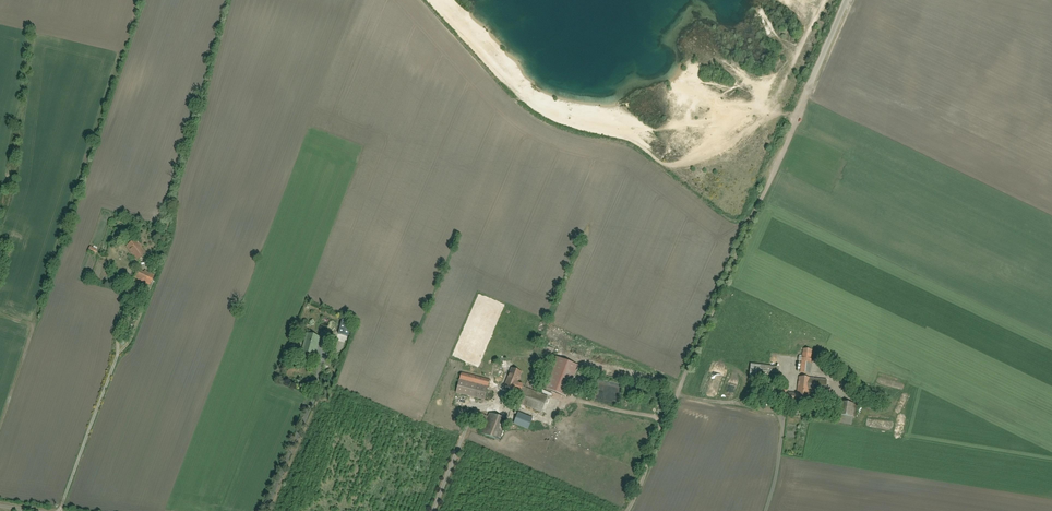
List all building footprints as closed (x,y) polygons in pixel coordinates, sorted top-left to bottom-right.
[(135,243),(128,249),(138,262),(146,256),(135,243)] [(140,270),(136,280),(152,287),(157,277),(140,270)] [(309,334),(302,354),(315,358),(322,338),(309,334)] [(323,335),(321,342),(328,345),(331,338),(323,335)] [(813,350),(803,350),(802,372),(811,373),(813,350)] [(561,358),(546,388),(567,398),(581,368),(561,358)] [(750,365),(748,378),(778,382),(779,368),(750,365)] [(511,369),(504,387),(523,395),(526,386),(519,383),(523,374),(511,369)] [(463,372),(457,394),(486,403),(493,382),(463,372)] [(810,397),(811,389),(827,390),(827,380),(799,378),(798,396),(810,397)] [(547,405),(550,398),(528,389),(525,396),(547,405)] [(784,398),(783,405),(806,407),(807,400),(784,398)] [(843,402),(841,416),(854,418),(856,404),(843,402)] [(519,413),(514,423),(530,430),(535,420),(519,413)] [(490,416),(484,434),(499,439),(506,421),(490,416)]
